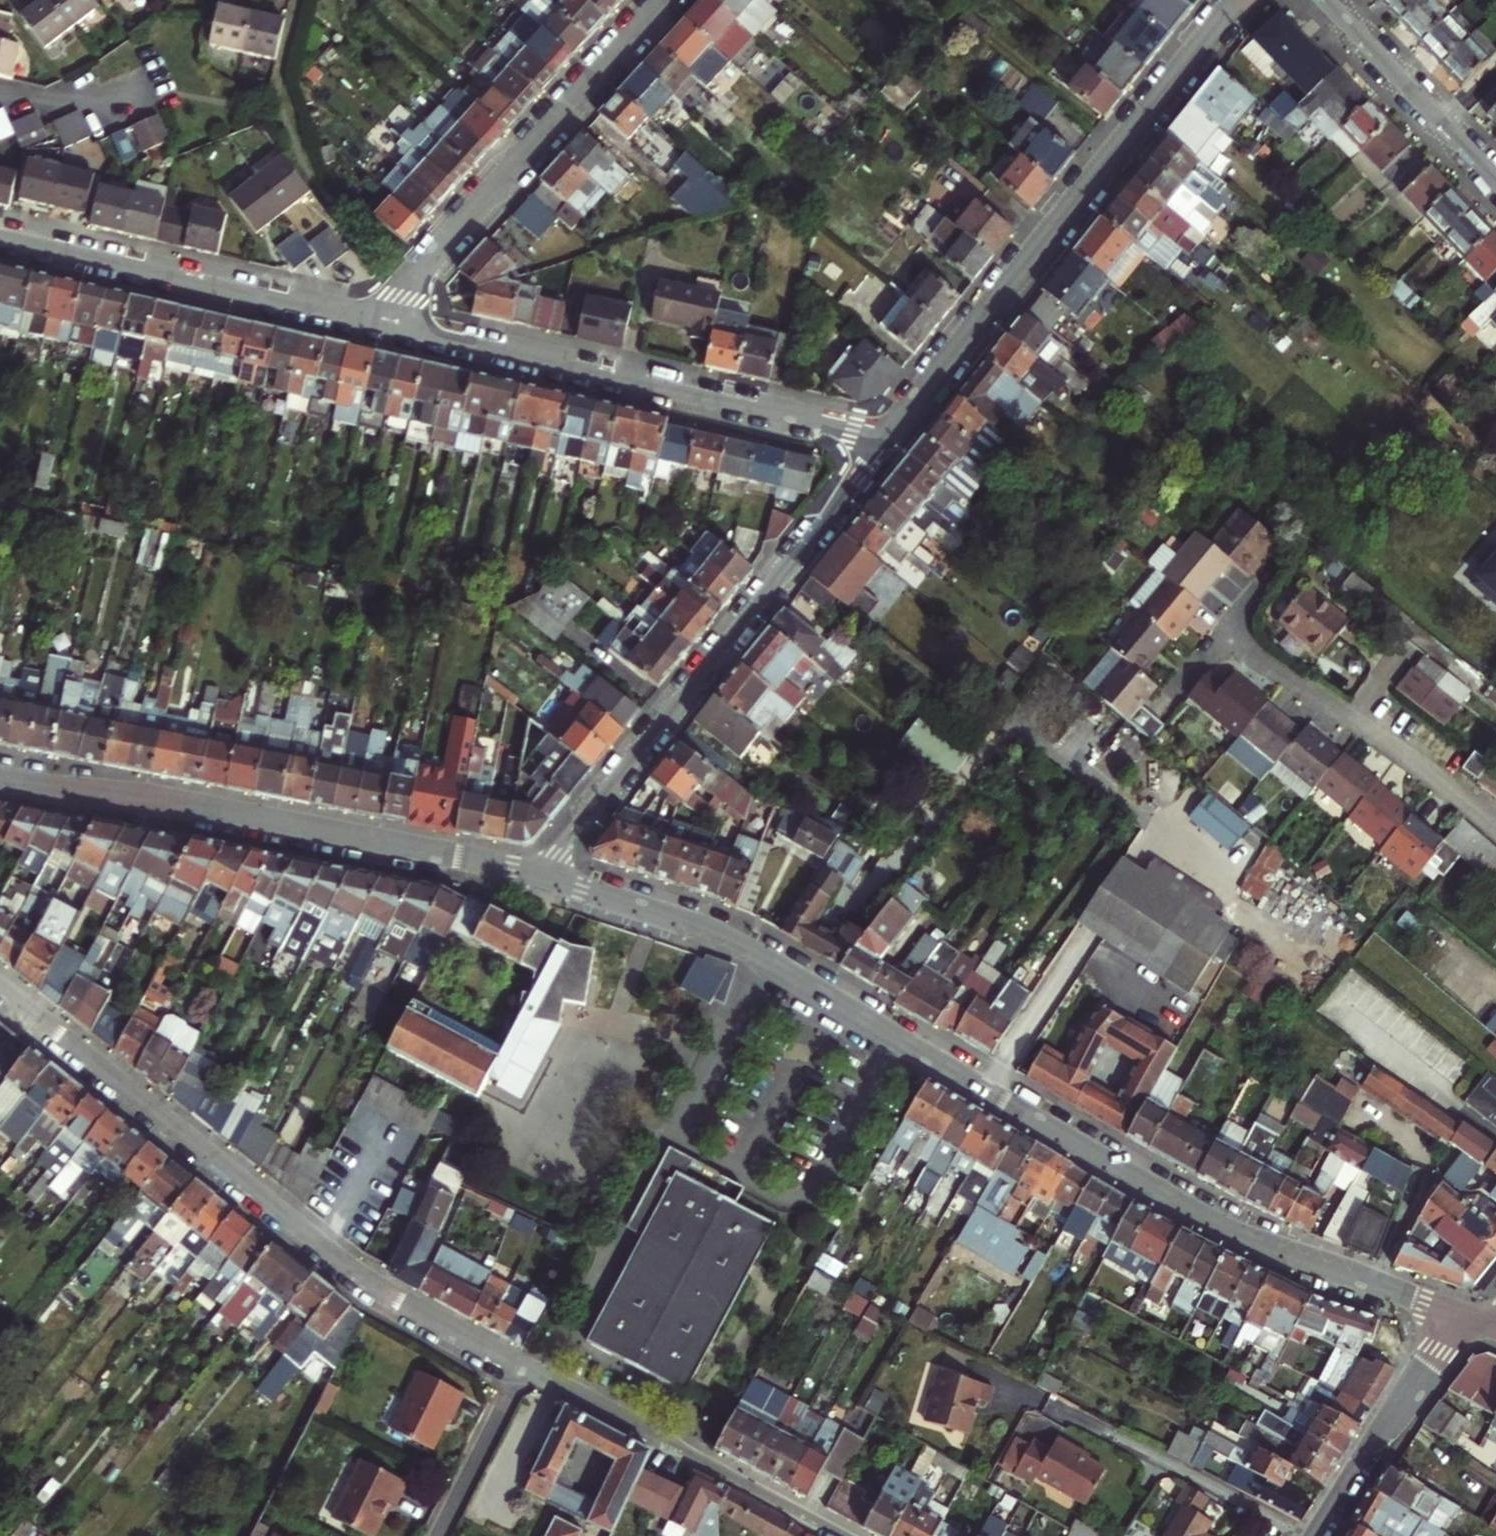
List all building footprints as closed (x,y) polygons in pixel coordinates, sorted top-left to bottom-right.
[(20,17),(45,49),(72,29),(50,0),(42,0),(20,17)] [(72,29),(99,8),(92,0),(50,0),(72,29)] [(572,56),(589,38),(547,0),(530,0),(521,10),(528,16),(572,56)] [(589,38),(606,19),(585,0),(547,0),(589,38)] [(606,19),(623,0),(585,0),(606,19)] [(753,38),(712,0),(703,0),(685,20),(731,62),(753,38)] [(753,38),(776,13),(768,6),(761,0),(712,0),(753,38)] [(1139,14),(1151,0),(1135,0),(1130,7),(1139,14)] [(1192,9),(1181,0),(1151,0),(1139,14),(1169,38),(1192,9)] [(1393,9),(1402,18),(1421,0),(1378,0),(1389,12),(1393,9)] [(1456,8),(1449,0),(1421,0),(1402,18),(1411,27),(1407,31),(1419,44),(1448,16),(1456,9),(1456,8)] [(218,6),(209,46),(243,54),(252,14),(218,6)] [(1169,38),(1139,14),(1130,7),(1105,39),(1115,46),(1144,69),(1169,38)] [(1389,12),(1398,21),(1402,18),(1393,9),(1389,12)] [(1448,16),(1469,38),(1476,31),(1456,9),(1448,16)] [(13,16),(4,14),(0,13),(0,28),(9,30),(13,16)] [(243,54),(276,61),(285,21),(252,14),(243,54)] [(1320,58),(1321,57),(1280,14),(1252,40),(1294,83),(1308,97),(1297,108),(1298,108),(1338,70),(1338,69),(1334,73),(1320,58)] [(556,75),(572,56),(528,16),(510,34),(511,35),(556,75)] [(1431,56),(1435,53),(1444,62),(1469,38),(1448,16),(1419,44),(1431,56)] [(1402,18),(1398,21),(1407,31),(1411,27),(1402,18)] [(744,74),(731,62),(685,20),(660,48),(706,91),(718,102),(744,74)] [(9,30),(0,28),(0,42),(6,43),(9,30)] [(1469,38),(1490,60),(1495,54),(1495,53),(1476,31),(1469,38)] [(493,53),(539,94),(556,75),(511,35),(493,53)] [(1449,75),(1461,88),(1490,60),(1469,38),(1444,62),(1453,72),(1449,75)] [(11,81),(20,47),(6,43),(0,42),(0,78),(11,81)] [(1122,96),(1144,69),(1115,46),(1093,73),(1122,96)] [(674,95),(690,109),(706,91),(660,48),(643,67),(674,95)] [(341,59),(333,51),(325,59),(333,68),(341,59)] [(474,70),(522,112),(539,94),(493,53),(491,51),(474,70)] [(1431,56),(1440,66),(1444,62),(1435,53),(1431,56)] [(1440,66),(1449,75),(1453,72),(1444,62),(1440,66)] [(322,76),(315,67),(306,76),(314,85),(322,76)] [(651,121),(674,95),(643,67),(620,93),(651,121)] [(1069,90),(1104,118),(1122,96),(1093,73),(1087,68),(1069,90)] [(463,93),(505,131),(522,112),(474,70),(470,75),(475,80),(463,93)] [(1330,140),(1339,131),(1369,103),(1357,90),(1354,93),(1344,83),(1348,80),(1338,70),(1298,108),(1283,123),(1295,132),(1309,118),(1329,140),(1330,140)] [(1219,71),(1191,107),(1223,133),(1227,136),(1255,101),(1219,71)] [(1219,71),(1255,101),(1256,100),(1220,71),(1219,71)] [(880,93),(901,112),(920,90),(899,72),(880,93)] [(1344,83),(1354,93),(1357,90),(1348,80),(1344,83)] [(1034,85),(1017,106),(1040,125),(1058,103),(1034,85)] [(1480,100),(1490,111),(1495,117),(1495,85),(1480,100)] [(463,93),(447,112),(489,149),(505,131),(463,93)] [(651,121),(620,93),(599,116),(627,141),(647,119),(650,122),(651,121)] [(1377,118),(1380,115),(1369,103),(1339,131),(1360,152),(1386,128),(1377,118)] [(424,125),(472,168),(489,149),(447,112),(441,106),(424,125)] [(1206,170),(1219,153),(1211,147),(1223,133),(1191,107),(1166,138),(1198,164),(1206,170)] [(3,109),(0,110),(0,141),(14,135),(9,124),(3,109)] [(1486,114),(1495,124),(1495,117),(1490,111),(1486,114)] [(90,137),(79,112),(52,123),(63,149),(90,137)] [(47,139),(36,113),(9,124),(14,135),(21,150),(47,139)] [(1380,115),(1377,118),(1386,128),(1390,124),(1380,115)] [(156,148),(169,142),(158,116),(145,122),(156,148)] [(1021,157),(1052,183),(1075,155),(1031,121),(1009,148),(1013,151),(1021,157)] [(1275,129),(1287,139),(1295,132),(1283,123),(1281,121),(1275,129)] [(143,154),(156,148),(145,122),(132,127),(143,154)] [(402,139),(455,187),(472,168),(424,125),(423,124),(414,133),(408,129),(400,138),(402,139)] [(1382,194),(1417,160),(1407,150),(1398,140),(1401,137),(1390,124),(1386,128),(1360,152),(1384,178),(1375,186),(1382,194)] [(135,157),(124,131),(111,136),(122,162),(135,157)] [(1351,161),(1360,152),(1339,131),(1330,140),(1350,162),(1351,161)] [(605,194),(609,198),(628,177),(614,164),(615,163),(583,134),(563,156),(601,190),(605,194)] [(1398,140),(1407,150),(1411,147),(1401,137),(1398,140)] [(1227,200),(1218,193),(1225,185),(1214,177),(1208,184),(1192,172),(1198,164),(1166,138),(1148,159),(1216,214),(1227,200)] [(401,149),(399,152),(406,158),(397,168),(439,205),(455,187),(402,139),(397,145),(401,149)] [(1257,158),(1268,151),(1263,142),(1251,148),(1257,158)] [(320,149),(325,165),(336,161),(330,146),(320,149)] [(998,185),(1021,157),(1013,151),(1006,160),(1002,157),(988,174),(998,185)] [(1360,152),(1351,161),(1375,186),(1384,178),(1360,152)] [(743,205),(686,153),(670,170),(686,184),(671,200),(694,221),(720,212),(743,205)] [(540,182),(543,184),(533,196),(556,217),(565,206),(578,217),(601,190),(563,156),(540,182)] [(998,185),(1030,210),(1052,183),(1021,157),(998,185)] [(283,214),(310,193),(283,158),(256,178),(283,214)] [(1133,178),(1202,234),(1217,214),(1216,214),(1148,159),(1133,178)] [(18,200),(52,208),(61,168),(28,160),(18,200)] [(1417,160),(1382,194),(1389,201),(1398,192),(1422,218),(1452,190),(1440,177),(1437,181),(1427,171),(1417,160)] [(1198,164),(1192,172),(1208,184),(1214,177),(1206,170),(1198,164)] [(52,208),(85,215),(94,175),(61,168),(52,208)] [(421,225),(439,205),(397,168),(382,185),(394,196),(392,199),(421,225)] [(1437,181),(1440,177),(1431,168),(1427,171),(1437,181)] [(9,208),(17,174),(0,170),(0,206),(9,208)] [(229,199),(256,235),(283,214),(256,178),(229,199)] [(1189,256),(1197,247),(1205,237),(1202,234),(1133,178),(1117,198),(1176,246),(1189,256)] [(132,194),(123,234),(156,242),(164,206),(168,191),(134,184),(132,194)] [(90,227),(123,234),(132,194),(99,187),(90,227)] [(601,190),(578,217),(581,220),(605,194),(601,190)] [(1317,194),(1312,190),(1305,198),(1309,201),(1317,194)] [(1443,240),(1469,215),(1460,205),(1463,202),(1452,190),(1422,218),(1427,223),(1441,237),(1443,240)] [(1398,192),(1389,201),(1413,226),(1422,218),(1398,192)] [(370,213),(375,217),(392,199),(387,194),(370,213)] [(556,217),(533,196),(513,218),(538,240),(557,218),(556,217)] [(1101,219),(1134,245),(1138,249),(1148,256),(1158,244),(1170,253),(1176,246),(1117,198),(1101,219)] [(421,225),(392,199),(375,217),(404,243),(421,225)] [(1217,214),(1224,220),(1235,207),(1227,200),(1216,214),(1217,214)] [(1469,215),(1472,212),(1463,202),(1460,205),(1469,215)] [(992,257),(1013,232),(977,203),(957,228),(992,257)] [(1310,220),(1315,209),(1305,205),(1300,216),(1310,220)] [(156,242),(218,256),(227,216),(193,208),(192,213),(164,206),(156,242)] [(571,231),(581,220),(578,217),(565,206),(556,217),(557,218),(566,227),(571,231)] [(1472,212),(1469,215),(1477,224),(1481,220),(1472,212)] [(1469,215),(1443,240),(1464,261),(1493,233),(1481,220),(1477,224),(1469,215)] [(538,240),(533,245),(542,254),(566,227),(557,218),(538,240)] [(1101,219),(1073,253),(1106,279),(1134,245),(1101,219)] [(992,257),(957,228),(946,220),(934,236),(950,254),(945,260),(972,282),(992,257)] [(1427,223),(1419,230),(1433,244),(1441,237),(1427,223)] [(327,270),(349,254),(330,230),(309,246),(315,255),(327,270)] [(304,264),(315,255),(309,246),(298,232),(287,241),(304,264)] [(1483,283),(1472,292),(1484,304),(1495,293),(1495,237),(1493,233),(1464,261),(1483,283)] [(275,250),(293,273),(304,264),(287,241),(275,250)] [(459,273),(473,285),(475,291),(507,281),(505,277),(512,269),(514,267),(487,242),(459,273)] [(1148,256),(1160,266),(1170,253),(1158,244),(1148,256)] [(1138,249),(1134,245),(1106,279),(1108,281),(1111,283),(1138,249)] [(1204,268),(1211,259),(1197,247),(1189,256),(1204,268)] [(1067,310),(1078,318),(1108,281),(1106,279),(1073,253),(1027,310),(1051,330),(1067,310)] [(7,269),(0,302),(0,329),(19,333),(32,275),(7,269)] [(505,277),(507,281),(517,277),(512,269),(505,277)] [(57,281),(32,275),(19,333),(43,339),(57,281)] [(912,301),(939,323),(960,298),(932,276),(912,301)] [(508,285),(520,287),(517,277),(507,281),(508,285)] [(724,284),(697,278),(694,290),(721,296),(724,284)] [(68,343),(81,286),(57,281),(43,339),(68,345),(68,343)] [(477,296),(472,315),(557,335),(564,305),(536,299),(534,304),(518,301),(521,288),(520,287),(508,285),(507,281),(475,291),(477,296)] [(692,329),(690,339),(711,343),(717,315),(721,296),(694,290),(659,282),(651,320),(692,329)] [(92,350),(105,292),(81,286),(68,343),(77,346),(77,347),(83,348),(92,350)] [(521,288),(518,301),(534,304),(536,299),(537,291),(521,288)] [(92,350),(116,357),(130,298),(105,292),(92,350)] [(1481,330),(1490,321),(1495,327),(1495,293),(1484,304),(1469,319),(1481,330)] [(905,296),(879,327),(887,333),(912,301),(905,296)] [(154,303),(130,298),(116,357),(141,362),(154,303)] [(586,299),(577,339),(622,349),(631,309),(586,299)] [(887,333),(914,355),(939,323),(912,301),(887,333)] [(141,362),(137,377),(149,380),(154,360),(166,363),(179,309),(154,303),(141,362)] [(166,363),(165,368),(190,373),(203,315),(179,309),(166,363)] [(1027,310),(1023,316),(1047,335),(1051,330),(1027,310)] [(214,379),(228,320),(203,315),(190,373),(214,379)] [(746,333),(742,332),(744,321),(717,315),(711,343),(705,368),(737,375),(746,333)] [(1179,338),(1195,325),(1184,315),(1168,329),(1179,338)] [(1087,385),(1056,359),(1064,349),(1047,335),(1023,316),(1007,335),(1065,382),(1080,394),(1087,385)] [(239,384),(252,326),(228,320),(214,379),(239,384)] [(252,326),(239,384),(244,385),(239,405),(259,410),(276,331),(252,326)] [(17,341),(19,333),(0,329),(0,337),(17,341)] [(779,384),(789,338),(747,329),(746,333),(737,375),(779,384)] [(1151,344),(1161,354),(1171,346),(1179,338),(1168,329),(1151,344)] [(276,331),(259,410),(278,414),(282,394),(287,396),(301,337),(276,331)] [(19,333),(17,341),(41,346),(43,339),(19,333)] [(1055,393),(1065,382),(1007,335),(987,359),(1041,402),(1042,403),(1053,391),(1055,393)] [(325,342),(301,337),(287,396),(284,410),(309,415),(325,342)] [(350,348),(325,342),(309,415),(328,419),(331,405),(336,407),(350,348)] [(858,403),(882,395),(902,370),(866,342),(857,353),(845,367),(838,362),(826,377),(858,403)] [(68,345),(65,358),(80,361),(83,348),(77,347),(77,346),(68,343),(68,345)] [(374,354),(350,348),(336,407),(333,422),(357,427),(374,354)] [(845,367),(857,353),(850,348),(838,362),(845,367)] [(374,354),(357,427),(381,433),(384,422),(385,417),(398,359),(374,354)] [(423,365),(398,359),(385,417),(410,423),(423,365)] [(1041,402),(987,359),(956,398),(994,428),(1004,416),(1014,424),(1023,423),(1041,402)] [(410,423),(408,428),(433,434),(447,370),(423,365),(410,423)] [(1441,397),(1464,375),(1455,366),(1433,388),(1441,397)] [(430,445),(455,451),(459,433),(472,376),(447,370),(433,434),(430,445)] [(472,376),(459,433),(483,439),(496,382),(472,376)] [(496,382),(483,439),(493,441),(507,445),(520,387),(496,382)] [(545,393),(520,387),(507,445),(507,448),(531,454),(545,393)] [(569,398),(545,393),(531,454),(527,471),(551,476),(569,398)] [(578,475),(581,462),(594,404),(569,398),(551,476),(551,481),(575,486),(578,475)] [(956,398),(909,456),(947,486),(950,482),(955,486),(999,432),(994,428),(956,398)] [(581,462),(605,468),(619,410),(594,404),(581,462)] [(605,468),(630,473),(643,415),(619,410),(605,468)] [(639,491),(643,478),(654,480),(655,477),(668,421),(643,415),(630,473),(628,481),(627,487),(639,491)] [(388,423),(386,431),(407,436),(408,428),(410,423),(385,417),(384,422),(388,423)] [(668,421),(655,477),(667,480),(671,465),(688,469),(695,434),(684,432),(677,430),(679,424),(668,421)] [(679,424),(677,430),(684,432),(686,425),(679,424)] [(430,445),(433,434),(408,428),(407,436),(406,440),(422,444),(421,449),(429,451),(430,445)] [(709,430),(708,437),(714,439),(716,432),(709,430)] [(688,469),(718,476),(727,435),(716,432),(714,439),(708,437),(695,434),(688,469)] [(963,499),(966,501),(1011,441),(999,432),(955,486),(950,482),(947,486),(963,499)] [(1177,432),(1172,438),(1182,446),(1186,440),(1177,432)] [(727,435),(718,476),(747,482),(755,448),(744,446),(737,444),(738,437),(727,435)] [(738,437),(737,444),(744,446),(745,439),(738,437)] [(493,441),(490,455),(504,458),(507,448),(507,445),(493,441)] [(768,444),(766,451),(773,452),(775,446),(768,444)] [(755,448),(747,482),(777,489),(786,448),(775,446),(773,452),(766,451),(755,448)] [(796,493),(808,496),(815,462),(803,459),(796,458),(797,451),(786,448),(777,489),(774,499),(794,503),(796,493)] [(1463,469),(1473,478),(1493,457),(1483,448),(1463,469)] [(797,451),(796,458),(803,459),(804,452),(797,451)] [(35,488),(47,491),(54,458),(42,455),(35,488)] [(963,499),(947,486),(909,456),(893,476),(942,515),(947,509),(953,501),(958,505),(963,499)] [(578,475),(602,481),(604,475),(605,468),(581,462),(578,475)] [(1422,478),(1430,484),(1439,473),(1431,466),(1422,478)] [(605,468),(604,475),(628,481),(630,473),(605,468)] [(925,534),(934,523),(950,536),(957,527),(942,515),(893,476),(877,496),(921,531),(925,534)] [(15,489),(13,496),(32,501),(34,493),(15,489)] [(85,492),(83,503),(107,508),(109,498),(85,492)] [(923,548),(921,552),(911,544),(907,541),(912,534),(916,536),(921,531),(877,496),(862,515),(910,554),(914,557),(931,570),(942,579),(949,569),(923,548)] [(57,511),(66,513),(69,499),(58,497),(55,511),(57,511)] [(129,527),(131,517),(116,514),(119,500),(109,498),(107,508),(104,521),(129,527)] [(101,521),(104,521),(107,508),(83,503),(80,516),(101,521)] [(942,515),(957,527),(962,521),(947,509),(942,515)] [(1258,564),(1255,561),(1274,539),(1240,510),(1211,545),(1231,562),(1248,576),(1258,564)] [(766,534),(764,543),(777,540),(794,520),(771,512),(766,534)] [(877,561),(885,551),(901,565),(905,559),(910,554),(862,515),(845,536),(877,561)] [(80,516),(79,516),(77,527),(77,529),(99,534),(101,521),(80,516)] [(153,532),(155,523),(131,517),(129,527),(134,528),(146,531),(153,532)] [(101,521),(99,534),(131,541),(134,528),(129,527),(104,521),(101,521)] [(180,528),(155,523),(153,532),(168,535),(178,538),(180,528)] [(73,545),(77,529),(77,527),(67,525),(63,544),(73,545)] [(137,561),(159,568),(168,535),(153,532),(146,531),(137,561)] [(691,555),(736,591),(753,571),(705,532),(688,552),(691,555)] [(1166,578),(1194,601),(1218,572),(1221,574),(1231,562),(1211,545),(1196,533),(1184,546),(1161,574),(1166,578)] [(907,541),(911,544),(916,536),(912,534),(907,541)] [(1463,572),(1490,597),(1495,591),(1495,535),(1463,572)] [(836,598),(865,622),(880,603),(862,589),(881,565),(877,561),(845,536),(811,578),(836,598)] [(1184,546),(1171,536),(1148,563),(1157,570),(1161,574),(1184,546)] [(189,540),(186,551),(203,555),(206,544),(189,540)] [(561,546),(573,555),(579,548),(571,543),(561,546)] [(253,545),(251,553),(262,556),(264,548),(253,545)] [(1105,566),(1112,571),(1124,555),(1116,549),(1105,566)] [(910,554),(905,559),(909,563),(914,557),(910,554)] [(676,574),(721,610),(736,591),(691,555),(681,567),(676,574)] [(909,563),(926,576),(931,570),(914,557),(909,563)] [(551,569),(562,578),(567,572),(554,562),(551,569)] [(657,591),(705,629),(721,610),(676,574),(669,582),(665,579),(648,566),(640,577),(657,591)] [(562,578),(551,569),(540,593),(510,607),(554,642),(588,599),(562,578)] [(1157,570),(1128,605),(1135,611),(1137,613),(1166,578),(1161,574),(1157,570)] [(676,574),(673,572),(672,571),(665,579),(669,582),(676,574)] [(379,572),(378,583),(397,587),(400,577),(379,572)] [(321,576),(303,573),(301,585),(318,588),(321,576)] [(1341,591),(1396,633),(1408,618),(1354,574),(1341,591)] [(800,591),(825,612),(836,598),(811,578),(800,591)] [(1137,613),(1168,638),(1170,640),(1199,605),(1194,601),(1166,578),(1137,613)] [(356,585),(354,595),(367,598),(369,587),(356,585)] [(380,587),(378,596),(392,599),(394,591),(380,587)] [(1304,588),(1279,619),(1321,654),(1346,623),(1304,588)] [(690,649),(705,629),(657,591),(641,610),(690,649)] [(424,610),(441,614),(443,603),(427,599),(424,610)] [(629,625),(625,622),(623,616),(602,599),(597,606),(616,621),(674,668),(690,649),(641,610),(629,625)] [(1035,621),(1051,632),(1060,620),(1044,608),(1035,621)] [(812,663),(836,682),(845,670),(821,650),(825,644),(784,611),(770,629),(812,663)] [(1135,611),(1106,646),(1111,650),(1122,659),(1139,673),(1168,638),(1137,613),(1135,611)] [(599,642),(657,689),(674,668),(616,621),(599,642)] [(741,665),(796,710),(806,698),(784,681),(793,669),(802,676),(812,663),(770,629),(741,665)] [(821,650),(845,670),(856,656),(831,636),(825,644),(821,650)] [(1111,650),(1082,685),(1094,694),(1122,659),(1111,650)] [(578,693),(624,731),(639,712),(583,667),(574,679),(567,672),(564,675),(541,656),(537,661),(578,693)] [(50,657),(46,674),(44,685),(31,751),(54,755),(71,661),(50,657)] [(1435,686),(1435,687),(1459,705),(1470,692),(1425,657),(1415,671),(1435,686)] [(1139,673),(1122,659),(1094,694),(1127,722),(1140,707),(1156,687),(1139,673)] [(79,760),(101,684),(83,680),(86,663),(71,660),(71,661),(54,755),(79,760)] [(9,679),(12,663),(3,661),(3,663),(0,677),(0,745),(9,747),(22,681),(9,679)] [(785,723),(796,710),(741,665),(715,698),(759,735),(776,715),(785,723)] [(144,705),(140,719),(128,770),(153,774),(166,717),(177,670),(164,668),(157,700),(155,707),(144,705)] [(1396,690),(1443,727),(1459,705),(1435,687),(1412,669),(1396,690)] [(24,670),(22,681),(44,685),(46,674),(24,670)] [(1008,696),(1021,679),(1009,670),(996,686),(1008,696)] [(1208,673),(1188,696),(1239,737),(1266,705),(1267,703),(1233,674),(1223,685),(1208,673)] [(128,681),(104,675),(101,684),(79,760),(104,765),(128,681)] [(486,676),(485,683),(515,707),(519,701),(486,676)] [(44,685),(22,681),(9,747),(31,751),(44,685)] [(139,684),(128,681),(104,765),(128,770),(140,719),(130,717),(133,704),(139,684)] [(293,688),(292,694),(303,696),(304,692),(306,682),(301,681),(299,689),(293,688)] [(276,685),(264,682),(257,721),(256,726),(240,723),(228,789),(256,794),(270,718),(276,685)] [(304,692),(310,694),(312,684),(306,682),(304,692)] [(218,689),(207,687),(204,703),(202,703),(200,711),(198,723),(188,721),(177,779),(202,784),(215,706),(216,700),(218,689)] [(1487,699),(1495,706),(1495,688),(1487,699)] [(465,691),(461,712),(473,715),(477,693),(465,691)] [(578,693),(546,733),(592,770),(624,731),(578,693)] [(303,696),(292,694),(286,721),(270,718),(256,794),(283,799),(303,696)] [(240,696),(230,703),(216,700),(215,706),(202,784),(228,789),(240,723),(241,718),(245,697),(240,696)] [(324,733),(308,730),(313,698),(310,697),(303,696),(283,799),(310,804),(324,733)] [(145,697),(144,705),(155,707),(157,700),(145,697)] [(695,722),(740,760),(760,735),(759,735),(715,698),(695,722)] [(144,705),(133,704),(130,717),(140,719),(144,705)] [(1275,765),(1281,758),(1301,734),(1266,705),(1239,737),(1227,751),(1262,780),(1269,772),(1275,765)] [(1140,707),(1127,722),(1151,741),(1156,735),(1163,726),(1140,707)] [(188,721),(198,723),(200,711),(190,709),(188,721)] [(1124,720),(1112,710),(1103,720),(1116,730),(1124,720)] [(894,751),(942,791),(974,750),(926,711),(894,751)] [(349,733),(348,732),(352,715),(336,713),(333,727),(325,725),(324,733),(310,804),(335,809),(349,733)] [(760,735),(769,743),(785,723),(776,715),(759,735),(760,735)] [(188,721),(166,717),(153,774),(177,779),(188,721)] [(419,766),(409,823),(458,833),(478,721),(477,721),(458,717),(448,771),(419,766)] [(241,718),(240,723),(256,726),(257,721),(241,718)] [(592,770),(546,733),(529,719),(522,759),(520,772),(545,792),(551,785),(569,799),(592,770)] [(493,778),(495,771),(482,768),(486,750),(474,747),(479,721),(478,721),(458,833),(483,837),(492,783),(493,778)] [(1317,785),(1341,756),(1306,727),(1301,734),(1281,758),(1316,787),(1317,785)] [(395,760),(382,758),(387,732),(372,729),(371,737),(357,813),(384,818),(395,760)] [(722,776),(730,766),(687,732),(665,759),(700,785),(715,797),(724,804),(727,806),(739,790),(722,776)] [(371,737),(349,733),(335,809),(357,813),(371,737)] [(1151,741),(1157,746),(1162,740),(1156,735),(1151,741)] [(422,748),(398,744),(395,758),(420,763),(422,748)] [(1462,768),(1478,781),(1490,764),(1475,752),(1462,768)] [(1317,785),(1352,814),(1376,785),(1378,783),(1343,754),(1341,756),(1317,785)] [(522,759),(509,756),(505,780),(504,785),(492,783),(483,837),(507,842),(520,772),(522,759)] [(395,758),(395,760),(384,818),(409,823),(419,766),(420,763),(395,758)] [(1269,772),(1304,801),(1316,787),(1281,758),(1275,765),(1269,772)] [(650,778),(664,789),(670,794),(677,800),(685,806),(685,805),(699,814),(708,821),(710,822),(724,804),(715,797),(708,805),(694,794),(700,785),(665,759),(650,778)] [(1495,798),(1495,768),(1491,764),(1477,783),(1486,791),(1495,798)] [(1154,781),(1171,795),(1184,779),(1168,765),(1154,781)] [(545,792),(520,772),(507,842),(526,846),(534,842),(569,799),(551,785),(545,792)] [(859,790),(866,795),(879,778),(872,773),(859,790)] [(650,778),(646,783),(659,793),(660,794),(664,789),(650,778)] [(1154,781),(1151,784),(1168,798),(1171,795),(1154,781)] [(1384,846),(1410,815),(1411,814),(1376,785),(1352,814),(1350,816),(1384,846)] [(664,789),(660,794),(666,800),(670,794),(664,789)] [(746,821),(751,809),(753,800),(739,790),(727,806),(728,807),(743,818),(746,821)] [(1252,792),(1236,812),(1249,823),(1267,812),(1252,792)] [(666,800),(676,807),(677,800),(670,794),(666,800)] [(1190,818),(1229,850),(1247,828),(1208,796),(1190,818)] [(753,800),(751,809),(756,811),(759,802),(753,800)] [(5,842),(23,808),(0,803),(0,841),(5,842)] [(708,821),(704,831),(715,835),(724,812),(728,807),(727,806),(724,804),(710,822),(708,821)] [(685,806),(682,811),(697,821),(699,814),(685,805),(685,806)] [(728,807),(724,812),(739,823),(743,818),(728,807)] [(23,808),(5,842),(25,852),(46,812),(23,808)] [(784,818),(775,834),(822,859),(843,826),(807,815),(804,821),(783,808),(779,815),(784,818)] [(591,851),(593,859),(615,866),(623,846),(635,827),(643,814),(625,809),(591,851)] [(18,865),(40,876),(72,817),(46,812),(25,852),(18,865)] [(635,827),(623,846),(615,866),(635,872),(641,852),(650,832),(659,819),(643,814),(635,827)] [(1379,853),(1414,882),(1426,866),(1444,844),(1443,843),(1410,815),(1384,846),(1379,853)] [(62,866),(70,870),(96,822),(72,817),(40,876),(33,888),(41,892),(54,866),(60,870),(62,866)] [(655,878),(666,837),(671,823),(659,819),(650,832),(641,852),(635,872),(655,878)] [(1444,844),(1453,852),(1473,829),(1462,820),(1443,843),(1444,844)] [(688,844),(694,829),(672,821),(671,823),(666,837),(655,878),(675,885),(688,844)] [(70,870),(66,877),(93,892),(127,828),(96,822),(70,870)] [(994,837),(999,841),(1007,831),(1002,827),(994,837)] [(153,833),(127,828),(93,892),(86,905),(108,916),(122,891),(153,833)] [(1459,857),(1464,861),(1483,838),(1473,829),(1453,852),(1459,857)] [(698,847),(688,844),(675,885),(695,891),(713,840),(715,835),(704,831),(698,847)] [(125,904),(133,909),(171,836),(153,833),(122,891),(130,895),(125,904)] [(737,909),(761,843),(739,835),(738,835),(734,847),(716,898),(737,909)] [(139,919),(145,908),(144,908),(149,897),(160,903),(194,841),(171,836),(133,909),(130,914),(139,919)] [(1474,870),(1494,848),(1483,838),(1464,861),(1474,870)] [(837,839),(780,931),(801,944),(812,928),(815,923),(843,880),(850,884),(864,861),(863,855),(837,839)] [(734,847),(713,840),(695,891),(716,898),(734,847)] [(157,909),(184,923),(189,913),(225,847),(194,841),(160,903),(157,909)] [(1234,901),(1253,912),(1287,854),(1270,841),(1234,901)] [(737,909),(751,914),(761,888),(756,886),(771,845),(762,842),(761,843),(737,909)] [(1453,852),(1444,844),(1426,866),(1442,880),(1459,857),(1453,852)] [(1284,850),(1292,856),(1296,850),(1288,845),(1284,850)] [(213,926),(217,918),(253,852),(225,847),(189,913),(213,926)] [(1495,867),(1495,849),(1494,848),(1474,870),(1485,879),(1495,867)] [(232,918),(239,922),(274,856),(253,852),(217,918),(229,924),(232,918)] [(254,938),(262,922),(295,860),(274,856),(239,922),(235,928),(254,938)] [(1205,920),(1218,901),(1154,860),(1145,873),(1122,859),(1078,923),(1166,980),(1205,920)] [(267,943),(280,949),(324,866),(295,860),(262,922),(274,929),(267,943)] [(1319,878),(1331,871),(1324,860),(1313,867),(1319,878)] [(280,949),(303,961),(307,954),(350,871),(324,866),(280,949)] [(1495,888),(1495,867),(1485,879),(1495,889),(1495,888)] [(350,871),(307,954),(333,968),(353,930),(382,877),(350,871)] [(348,986),(356,991),(361,981),(412,883),(382,877),(353,930),(370,939),(350,975),(354,976),(348,986)] [(12,903),(1,897),(0,898),(0,951),(33,888),(23,882),(12,903)] [(412,883),(361,981),(373,987),(390,954),(404,961),(442,888),(412,883)] [(902,888),(924,906),(927,901),(905,884),(902,888)] [(16,972),(41,924),(28,917),(31,912),(38,898),(41,892),(33,888),(0,951),(0,959),(16,972)] [(404,961),(415,966),(419,957),(425,947),(438,954),(452,928),(466,902),(442,888),(404,961)] [(868,932),(890,949),(901,935),(924,906),(902,888),(892,902),(891,901),(868,932)] [(54,900),(55,898),(58,894),(52,891),(49,896),(54,900)] [(38,898),(44,901),(47,896),(41,892),(38,898)] [(44,901),(37,915),(44,919),(54,901),(54,900),(49,896),(47,896),(44,901)] [(145,908),(146,908),(155,913),(157,909),(160,903),(149,897),(144,908),(145,908)] [(474,940),(490,909),(469,897),(466,902),(452,928),(474,940)] [(39,992),(62,950),(80,915),(54,901),(44,919),(41,924),(16,972),(39,992)] [(490,909),(474,940),(520,965),(537,934),(490,909)] [(31,912),(28,917),(41,924),(44,919),(37,915),(31,912)] [(128,918),(137,923),(139,919),(130,914),(128,918)] [(229,924),(235,928),(239,922),(232,918),(229,924)] [(1166,980),(1189,994),(1227,934),(1205,920),(1166,980)] [(838,932),(835,937),(831,941),(821,956),(841,968),(855,949),(863,938),(847,925),(841,934),(838,932)] [(801,944),(821,956),(831,941),(812,928),(801,944)] [(863,938),(855,949),(879,964),(879,963),(890,949),(868,932),(863,938)] [(95,940),(114,950),(117,944),(98,934),(95,940)] [(565,1002),(586,1006),(594,960),(558,945),(537,934),(520,965),(535,973),(531,994),(523,993),(518,1018),(520,1018),(504,1048),(413,1001),(387,1049),(478,1097),(489,1078),(499,1083),(532,1021),(561,1026),(565,1002)] [(927,936),(897,974),(891,970),(879,990),(897,1001),(939,945),(927,936)] [(894,1005),(912,1015),(959,954),(942,940),(939,945),(897,1001),(894,1005)] [(560,941),(558,945),(594,960),(596,951),(572,947),(560,941)] [(59,1007),(75,1020),(102,972),(92,966),(94,964),(102,951),(92,945),(83,962),(59,1007)] [(425,947),(419,957),(433,964),(438,954),(425,947)] [(102,972),(75,1020),(91,1033),(106,1005),(134,953),(125,948),(110,976),(102,972)] [(169,949),(153,981),(153,982),(165,988),(181,956),(169,949)] [(855,949),(841,968),(872,986),(884,966),(879,963),(879,964),(855,949)] [(39,992),(59,1007),(83,962),(62,950),(39,992)] [(971,960),(960,953),(959,954),(912,1015),(933,1027),(936,1023),(962,988),(972,975),(979,964),(980,962),(982,960),(974,956),(971,960)] [(679,987),(709,1004),(726,975),(696,958),(679,987)] [(1034,972),(1040,976),(1049,962),(1042,958),(1034,972)] [(237,970),(218,960),(213,970),(232,980),(237,970)] [(962,988),(936,1023),(968,1043),(991,1007),(1009,982),(979,964),(972,975),(962,988)] [(875,987),(879,990),(891,970),(887,968),(884,966),(872,986),(875,987)] [(1304,993),(1313,1000),(1326,985),(1316,977),(1304,993)] [(1263,987),(1248,979),(1241,990),(1256,999),(1263,987)] [(968,1043),(989,1056),(1032,993),(1010,980),(1009,982),(991,1007),(968,1043)] [(141,1004),(151,1009),(156,999),(165,1005),(172,992),(165,988),(153,982),(141,1004)] [(91,1033),(114,1051),(132,1018),(106,1005),(91,1033)] [(114,1051),(136,1069),(162,1020),(138,1007),(132,1018),(114,1051)] [(1116,1048),(1130,1023),(1100,1008),(1083,1028),(1065,1065),(1040,1051),(1026,1078),(1125,1136),(1162,1071),(1175,1048),(1148,1033),(1133,1059),(1139,1062),(1117,1100),(1088,1083),(1108,1044),(1116,1048)] [(136,1069),(170,1096),(196,1047),(203,1035),(188,1027),(185,1022),(173,1015),(164,1017),(162,1020),(136,1069)] [(498,1087),(521,1099),(561,1026),(532,1021),(499,1083),(498,1087)] [(1130,1023),(1116,1048),(1133,1059),(1148,1033),(1130,1023)] [(32,1050),(14,1036),(11,1034),(0,1048),(0,1090),(32,1050)] [(193,1114),(206,1090),(221,1060),(196,1047),(170,1096),(193,1114)] [(32,1050),(0,1090),(0,1130),(52,1066),(32,1050)] [(71,1082),(52,1066),(0,1130),(0,1136),(16,1150),(71,1082)] [(1447,1146),(1449,1142),(1461,1125),(1428,1101),(1374,1068),(1361,1086),(1447,1146)] [(256,1112),(262,1101),(245,1091),(253,1075),(245,1071),(228,1102),(254,1116),(255,1115),(256,1112)] [(1184,1083),(1162,1071),(1125,1136),(1148,1149),(1178,1095),(1184,1083)] [(1488,1075),(1465,1104),(1495,1128),(1495,1081),(1488,1075)] [(360,1100),(374,1107),(387,1083),(373,1076),(360,1100)] [(1334,1091),(1311,1079),(1297,1104),(1320,1116),(1337,1126),(1338,1127),(1352,1101),(1334,1091)] [(900,1148),(910,1153),(945,1092),(927,1081),(880,1159),(888,1163),(891,1165),(900,1148)] [(1334,1091),(1352,1101),(1358,1091),(1339,1081),(1334,1091)] [(27,1156),(36,1145),(46,1153),(53,1144),(57,1139),(91,1098),(71,1082),(16,1150),(12,1155),(19,1161),(24,1154),(27,1156)] [(374,1107),(387,1114),(400,1090),(387,1083),(374,1107)] [(193,1114),(213,1131),(228,1102),(206,1090),(193,1114)] [(387,1114),(401,1121),(413,1097),(400,1090),(387,1114)] [(932,1136),(941,1141),(963,1103),(945,1092),(910,1153),(901,1168),(908,1172),(910,1173),(919,1158),(932,1136)] [(1196,1177),(1215,1141),(1182,1122),(1193,1104),(1178,1095),(1148,1149),(1196,1177)] [(401,1121),(414,1128),(427,1104),(413,1097),(401,1121)] [(50,1187),(110,1113),(109,1113),(91,1098),(57,1139),(68,1147),(49,1170),(28,1197),(36,1204),(50,1187)] [(228,1102),(213,1131),(236,1150),(251,1122),(254,1116),(228,1102)] [(942,1179),(950,1165),(981,1113),(963,1103),(941,1141),(928,1163),(924,1169),(942,1179)] [(1297,1104),(1289,1118),(1312,1131),(1320,1116),(1297,1104)] [(432,1126),(455,1138),(463,1123),(440,1111),(432,1126)] [(254,1116),(251,1122),(261,1127),(266,1118),(256,1112),(255,1115),(254,1116)] [(83,1167),(93,1175),(129,1129),(110,1113),(50,1187),(60,1195),(83,1167)] [(950,1165),(968,1176),(999,1124),(981,1113),(950,1165)] [(1260,1115),(1255,1123),(1280,1135),(1284,1127),(1260,1115)] [(1312,1131),(1308,1138),(1326,1147),(1336,1129),(1337,1126),(1320,1116),(1312,1131)] [(1215,1141),(1196,1177),(1221,1190),(1250,1134),(1225,1121),(1215,1141)] [(261,1169),(275,1143),(278,1136),(261,1127),(251,1122),(236,1150),(261,1169)] [(1479,1163),(1493,1144),(1462,1122),(1461,1125),(1449,1142),(1464,1153),(1444,1179),(1461,1191),(1462,1190),(1464,1191),(1467,1186),(1466,1185),(1481,1164),(1479,1163)] [(1244,1202),(1271,1151),(1280,1135),(1255,1123),(1250,1134),(1221,1190),(1244,1202)] [(968,1176),(956,1195),(976,1206),(989,1183),(1017,1135),(999,1124),(968,1176)] [(124,1175),(149,1145),(129,1129),(93,1175),(79,1192),(89,1200),(103,1183),(100,1180),(103,1176),(115,1186),(124,1175)] [(1323,1152),(1330,1155),(1345,1163),(1361,1172),(1373,1151),(1336,1129),(1326,1147),(1323,1152)] [(989,1183),(1012,1196),(1024,1174),(1019,1172),(1034,1145),(1017,1135),(989,1183)] [(928,1163),(941,1141),(932,1136),(919,1158),(928,1163)] [(1308,1138),(1307,1137),(1301,1149),(1320,1158),(1323,1152),(1326,1147),(1308,1138)] [(57,1139),(53,1144),(46,1153),(39,1162),(49,1170),(68,1147),(57,1139)] [(300,1156),(283,1188),(305,1205),(333,1152),(310,1139),(300,1156)] [(261,1169),(283,1188),(300,1156),(275,1143),(261,1169)] [(1020,1203),(1027,1207),(1055,1155),(1035,1143),(1034,1145),(1019,1172),(1024,1174),(1012,1196),(998,1219),(1008,1225),(1020,1203)] [(124,1175),(143,1190),(167,1160),(149,1145),(124,1175)] [(676,1172),(685,1177),(693,1159),(669,1147),(626,1228),(642,1237),(669,1185),(665,1183),(668,1178),(672,1180),(676,1172)] [(1484,1166),(1491,1171),(1495,1174),(1495,1149),(1484,1166)] [(1268,1213),(1285,1179),(1293,1163),(1271,1151),(1244,1202),(1268,1213)] [(1361,1172),(1383,1184),(1402,1195),(1411,1172),(1373,1151),(1361,1172)] [(1027,1207),(1026,1209),(1046,1220),(1049,1215),(1057,1202),(1076,1169),(1072,1167),(1073,1165),(1055,1155),(1027,1207)] [(1305,1185),(1301,1193),(1285,1221),(1310,1232),(1326,1201),(1324,1201),(1334,1184),(1345,1163),(1330,1155),(1312,1188),(1305,1185)] [(875,1168),(883,1172),(888,1163),(880,1159),(875,1168)] [(104,1239),(115,1248),(138,1219),(145,1224),(151,1217),(161,1225),(195,1182),(167,1160),(143,1190),(104,1239)] [(438,1233),(459,1187),(463,1175),(441,1163),(428,1188),(429,1188),(424,1202),(415,1221),(414,1224),(438,1233)] [(1334,1184),(1349,1192),(1353,1185),(1354,1185),(1361,1172),(1345,1163),(1334,1184)] [(897,1174),(904,1179),(908,1172),(901,1168),(897,1174)] [(1057,1202),(1073,1211),(1091,1179),(1076,1169),(1057,1202)] [(752,1267),(775,1224),(685,1177),(676,1172),(672,1180),(668,1178),(665,1183),(669,1185),(642,1237),(586,1342),(685,1394),(711,1346),(752,1267)] [(1490,1197),(1495,1202),(1495,1180),(1489,1175),(1483,1184),(1494,1192),(1490,1197)] [(1073,1249),(1069,1257),(1074,1260),(1111,1191),(1091,1179),(1073,1211),(1069,1217),(1079,1222),(1075,1230),(1066,1246),(1073,1249)] [(1285,1179),(1268,1213),(1285,1221),(1301,1193),(1296,1191),(1298,1186),(1285,1179)] [(177,1246),(215,1198),(195,1182),(161,1225),(125,1270),(145,1286),(177,1246)] [(976,1206),(998,1219),(1012,1196),(989,1183),(976,1206)] [(1478,1194),(1461,1198),(1443,1183),(1428,1202),(1455,1223),(1478,1194)] [(1479,1188),(1490,1197),(1494,1192),(1483,1184),(1479,1188)] [(1349,1192),(1323,1238),(1342,1245),(1369,1193),(1354,1185),(1353,1185),(1349,1192)] [(401,1191),(392,1211),(411,1219),(415,1221),(424,1202),(401,1191)] [(1061,1284),(1070,1289),(1097,1239),(1110,1246),(1131,1203),(1111,1191),(1074,1260),(1061,1284)] [(83,1208),(89,1200),(79,1192),(73,1200),(83,1208)] [(1343,1246),(1376,1260),(1398,1208),(1377,1197),(1369,1193),(1343,1246)] [(467,1203),(511,1222),(514,1213),(471,1194),(467,1203)] [(1487,1199),(1478,1194),(1455,1223),(1495,1256),(1495,1255),(1495,1232),(1475,1215),(1487,1199)] [(234,1213),(215,1198),(177,1246),(195,1261),(234,1213)] [(1495,1232),(1495,1208),(1495,1207),(1493,1204),(1487,1199),(1475,1215),(1495,1232)] [(1057,1202),(1049,1215),(1065,1224),(1069,1217),(1073,1211),(1057,1202)] [(1463,1289),(1472,1285),(1495,1256),(1455,1223),(1428,1202),(1416,1221),(1394,1266),(1463,1289)] [(1104,1258),(1135,1275),(1165,1222),(1131,1203),(1110,1246),(1104,1258)] [(1020,1231),(1008,1225),(998,1219),(976,1206),(956,1240),(1012,1274),(1027,1248),(1014,1241),(1020,1231)] [(254,1229),(234,1213),(195,1261),(174,1288),(181,1294),(194,1277),(196,1278),(200,1273),(211,1282),(254,1229)] [(511,1222),(533,1232),(537,1223),(514,1213),(511,1222)] [(1069,1217),(1065,1224),(1075,1230),(1079,1222),(1069,1217)] [(415,1221),(411,1219),(389,1267),(392,1269),(414,1224),(415,1221)] [(1165,1222),(1135,1275),(1146,1282),(1151,1284),(1180,1231),(1165,1222)] [(412,1286),(423,1263),(438,1233),(414,1224),(392,1269),(395,1277),(412,1286)] [(230,1298),(273,1245),(254,1229),(211,1282),(207,1288),(218,1297),(222,1292),(230,1298)] [(1175,1276),(1184,1282),(1171,1309),(1190,1319),(1194,1310),(1223,1252),(1180,1231),(1151,1284),(1144,1298),(1158,1306),(1175,1276)] [(279,1274),(291,1259),(273,1245),(230,1298),(209,1325),(215,1329),(223,1320),(236,1331),(252,1312),(259,1304),(282,1276),(279,1274)] [(480,1268),(466,1261),(441,1248),(432,1268),(420,1291),(443,1304),(469,1318),(487,1285),(490,1277),(491,1274),(480,1268)] [(1032,1283),(1046,1256),(1037,1251),(1021,1277),(1032,1283)] [(1219,1324),(1222,1318),(1249,1265),(1223,1252),(1194,1310),(1219,1324)] [(484,1261),(471,1254),(466,1261),(480,1268),(484,1261)] [(824,1254),(817,1264),(830,1272),(836,1261),(824,1254)] [(282,1276),(259,1304),(271,1314),(265,1322),(255,1334),(262,1339),(289,1306),(312,1276),(291,1259),(279,1274),(282,1276)] [(412,1286),(420,1291),(432,1268),(423,1263),(412,1286)] [(1232,1347),(1232,1346),(1268,1274),(1249,1265),(1222,1318),(1232,1323),(1222,1342),(1232,1347)] [(807,1285),(826,1296),(834,1282),(815,1271),(807,1285)] [(1243,1340),(1254,1346),(1286,1282),(1268,1274),(1232,1346),(1239,1349),(1243,1340)] [(334,1294),(312,1276),(289,1306),(302,1317),(307,1320),(303,1324),(294,1317),(271,1345),(284,1356),(285,1354),(334,1294)] [(487,1285),(469,1318),(487,1328),(501,1303),(508,1287),(490,1277),(487,1285)] [(862,1278),(855,1290),(869,1299),(876,1286),(862,1278)] [(1151,1284),(1146,1282),(1138,1296),(1144,1299),(1144,1298),(1151,1284)] [(1266,1360),(1275,1364),(1277,1362),(1295,1327),(1312,1295),(1286,1282),(1254,1346),(1253,1347),(1269,1355),(1266,1360)] [(501,1303),(487,1328),(505,1337),(523,1305),(527,1297),(508,1287),(501,1303)] [(176,1300),(181,1294),(174,1288),(169,1294),(176,1300)] [(853,1292),(843,1309),(859,1318),(869,1301),(853,1292)] [(1078,1309),(1092,1317),(1101,1300),(1087,1293),(1078,1309)] [(334,1294),(285,1354),(302,1368),(315,1353),(336,1370),(363,1317),(334,1294)] [(1371,1343),(1377,1319),(1323,1300),(1312,1295),(1295,1327),(1309,1334),(1336,1347),(1345,1352),(1357,1357),(1364,1340),(1371,1343)] [(1128,1313),(1134,1317),(1144,1299),(1138,1296),(1128,1313)] [(523,1305),(505,1337),(524,1348),(546,1307),(527,1297),(523,1305)] [(890,1310),(902,1318),(910,1305),(897,1298),(890,1310)] [(259,1304),(252,1312),(265,1322),(271,1314),(259,1304)] [(871,1304),(857,1329),(871,1337),(885,1313),(871,1304)] [(916,1305),(906,1321),(932,1333),(938,1322),(933,1319),(935,1316),(916,1305)] [(1079,1312),(1071,1325),(1084,1332),(1091,1319),(1079,1312)] [(1291,1369),(1293,1365),(1309,1334),(1295,1327),(1277,1362),(1291,1369)] [(284,1356),(271,1345),(270,1344),(255,1363),(269,1374),(284,1356)] [(1336,1347),(1318,1381),(1325,1385),(1326,1386),(1345,1352),(1336,1347)] [(1326,1386),(1371,1410),(1394,1371),(1374,1362),(1372,1365),(1357,1357),(1345,1352),(1326,1386)] [(1448,1390),(1495,1416),(1495,1356),(1491,1354),(1487,1353),(1473,1357),(1448,1390)] [(1235,1384),(1236,1382),(1247,1388),(1251,1379),(1240,1373),(1225,1365),(1219,1376),(1235,1384)] [(1043,1373),(1043,1372),(1035,1367),(1029,1379),(1037,1384),(1043,1373)] [(940,1372),(925,1423),(968,1435),(978,1401),(987,1404),(992,1387),(940,1372)] [(420,1373),(391,1430),(432,1451),(446,1423),(449,1424),(463,1395),(420,1373)] [(1037,1384),(1036,1385),(1054,1395),(1061,1383),(1043,1373),(1037,1384)] [(328,1384),(315,1411),(324,1416),(338,1389),(328,1384)] [(1325,1385),(1315,1402),(1360,1428),(1371,1410),(1326,1386),(1325,1385)] [(786,1405),(749,1386),(731,1418),(714,1449),(750,1468),(786,1405)] [(888,1397),(874,1389),(864,1408),(877,1416),(888,1397)] [(1300,1413),(1351,1443),(1360,1428),(1315,1402),(1298,1393),(1291,1408),(1300,1413)] [(750,1468),(769,1477),(803,1418),(792,1412),(797,1401),(791,1397),(786,1405),(750,1468)] [(792,1412),(803,1418),(804,1417),(807,1411),(809,1407),(797,1401),(792,1412)] [(1431,1413),(1461,1434),(1469,1422),(1439,1401),(1431,1413)] [(609,1535),(610,1535),(627,1504),(643,1469),(652,1452),(565,1408),(523,1492),(609,1535)] [(1283,1421),(1342,1457),(1351,1443),(1300,1413),(1291,1408),(1283,1420),(1283,1421)] [(804,1417),(821,1427),(824,1421),(807,1411),(804,1417)] [(1333,1472),(1342,1457),(1283,1421),(1283,1420),(1274,1414),(1273,1416),(1264,1411),(1256,1426),(1260,1428),(1283,1441),(1333,1472)] [(1422,1425),(1452,1445),(1461,1434),(1431,1413),(1422,1425)] [(810,1447),(820,1429),(821,1427),(804,1417),(803,1418),(769,1477),(787,1486),(810,1447)] [(821,1427),(820,1429),(839,1439),(844,1429),(826,1419),(824,1421),(821,1427)] [(1238,1436),(1252,1443),(1260,1428),(1256,1426),(1246,1420),(1238,1436)] [(1189,1437),(1202,1443),(1207,1433),(1194,1426),(1189,1437)] [(1283,1441),(1260,1428),(1252,1443),(1271,1454),(1323,1488),(1333,1472),(1283,1441)] [(844,1429),(839,1439),(820,1429),(810,1447),(787,1486),(807,1496),(821,1470),(841,1481),(842,1479),(864,1440),(844,1429)] [(1189,1437),(1178,1431),(1168,1453),(1190,1465),(1196,1454),(1201,1445),(1202,1443),(1189,1437)] [(1291,1468),(1257,1449),(1252,1457),(1207,1433),(1202,1443),(1201,1445),(1228,1460),(1239,1466),(1251,1472),(1281,1488),(1291,1468)] [(1015,1437),(1004,1457),(1018,1466),(1030,1446),(1015,1437)] [(1037,1476),(1086,1505),(1105,1471),(1055,1441),(1050,1450),(1033,1440),(1030,1446),(1018,1466),(1014,1474),(1032,1484),(1037,1476)] [(874,1505),(862,1498),(866,1491),(848,1481),(831,1509),(879,1535),(890,1535),(917,1486),(931,1462),(937,1452),(926,1445),(909,1477),(894,1469),(874,1505)] [(1196,1454),(1202,1457),(1223,1469),(1228,1460),(1201,1445),(1196,1454)] [(937,1452),(931,1462),(948,1472),(954,1462),(937,1452)] [(1190,1465),(1196,1468),(1202,1457),(1196,1454),(1190,1465)] [(332,1517),(368,1535),(372,1535),(388,1505),(393,1508),(406,1484),(361,1461),(332,1517)] [(948,1472),(964,1482),(970,1471),(954,1462),(948,1472)] [(1239,1466),(1228,1485),(1240,1491),(1251,1472),(1239,1466)] [(1460,1509),(1391,1469),(1386,1466),(1371,1490),(1427,1524),(1436,1509),(1453,1519),(1460,1509)] [(693,1473),(685,1490),(643,1469),(627,1504),(696,1535),(698,1535),(712,1508),(718,1512),(729,1490),(693,1473)] [(1251,1472),(1240,1491),(1300,1523),(1313,1504),(1281,1488),(1251,1472)] [(978,1487),(1000,1499),(1005,1492),(982,1479),(978,1487)] [(1167,1535),(1207,1535),(1204,1534),(1211,1522),(1199,1514),(1209,1498),(1186,1485),(1176,1502),(1184,1506),(1167,1535)] [(890,1535),(912,1535),(930,1503),(934,1496),(917,1486),(890,1535)] [(1371,1490),(1367,1488),(1348,1519),(1354,1523),(1374,1535),(1444,1535),(1445,1534),(1427,1524),(1371,1490)] [(795,1525),(729,1490),(718,1512),(765,1535),(789,1535),(795,1525)] [(1479,1520),(1495,1531),(1495,1495),(1494,1494),(1479,1520)] [(941,1522),(947,1512),(930,1503),(912,1535),(934,1535),(941,1522)] [(698,1535),(719,1535),(718,1512),(712,1508),(698,1535)] [(1054,1535),(1067,1535),(1070,1530),(1038,1511),(1031,1523),(1054,1535)] [(1004,1532),(1007,1526),(990,1517),(979,1535),(1002,1535),(1004,1532)] [(585,1532),(557,1519),(549,1535),(583,1535),(585,1532)] [(36,1531),(24,1522),(13,1535),(32,1535),(36,1531)] [(941,1522),(934,1535),(965,1535),(941,1522)] [(1346,1535),(1374,1535),(1354,1523),(1346,1535)] [(795,1525),(789,1535),(806,1535),(807,1535),(795,1525)]
